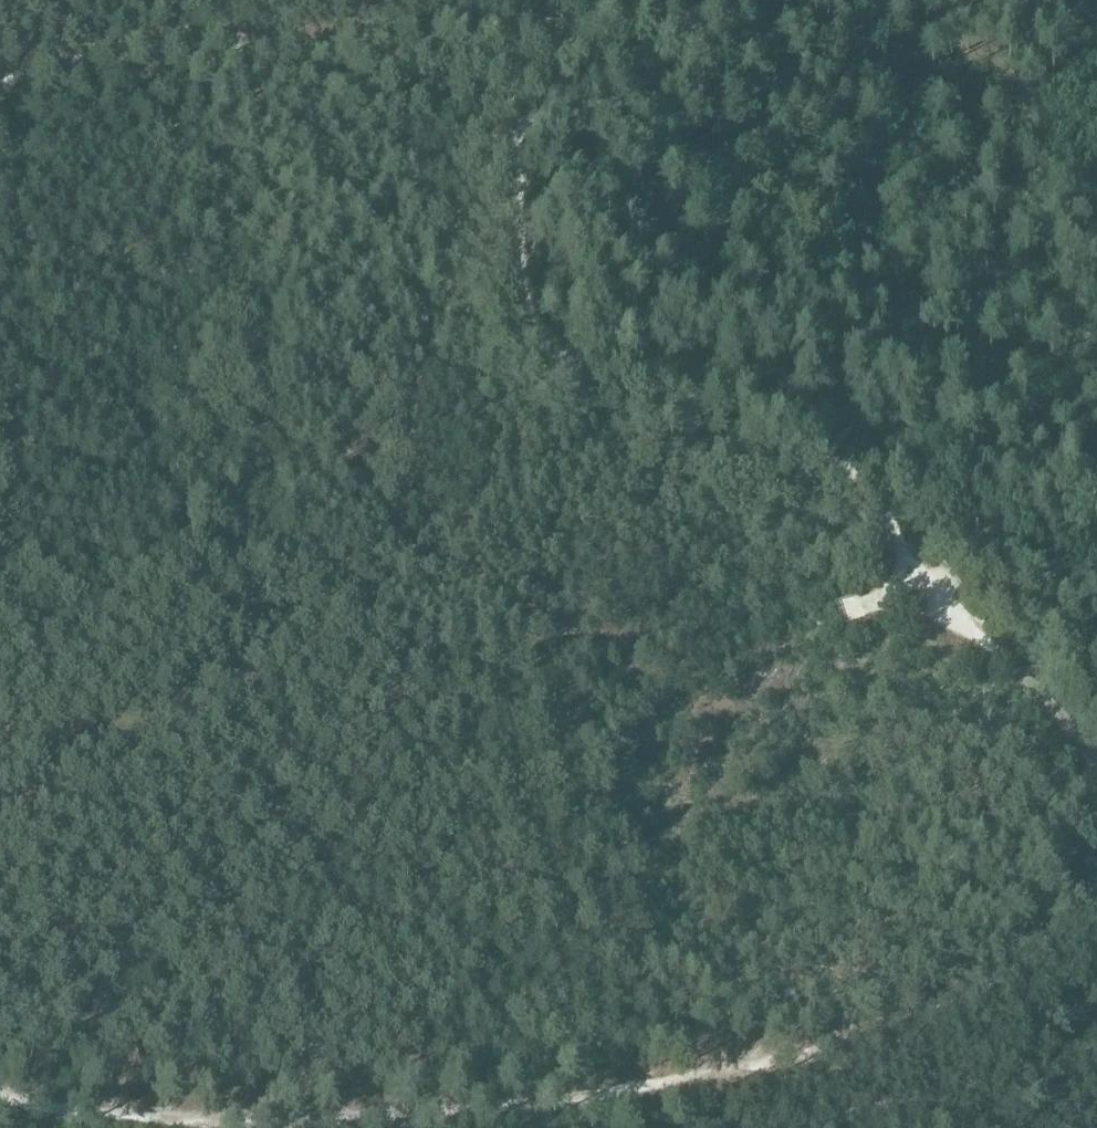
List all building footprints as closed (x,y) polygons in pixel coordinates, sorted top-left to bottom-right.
[(1087,881),(1096,909),(1096,878),(1087,881)]
